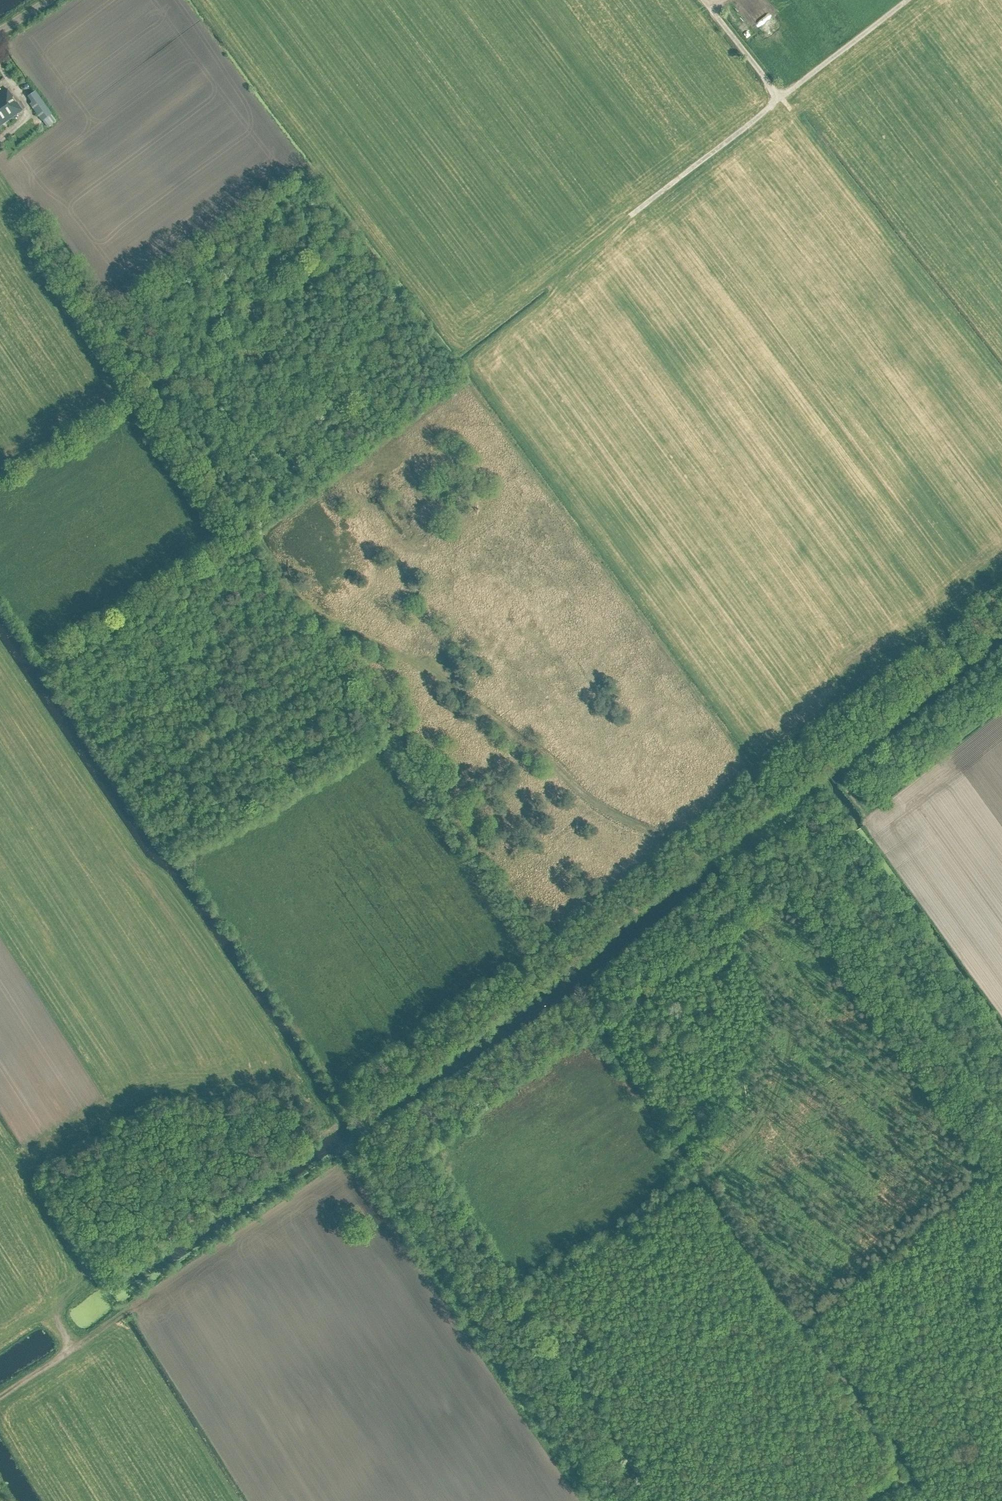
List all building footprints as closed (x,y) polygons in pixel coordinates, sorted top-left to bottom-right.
[(7,89),(0,94),(0,126),(22,110),(7,89)] [(35,91),(27,96),(32,102),(29,104),(41,121),(52,114),(35,91)]
